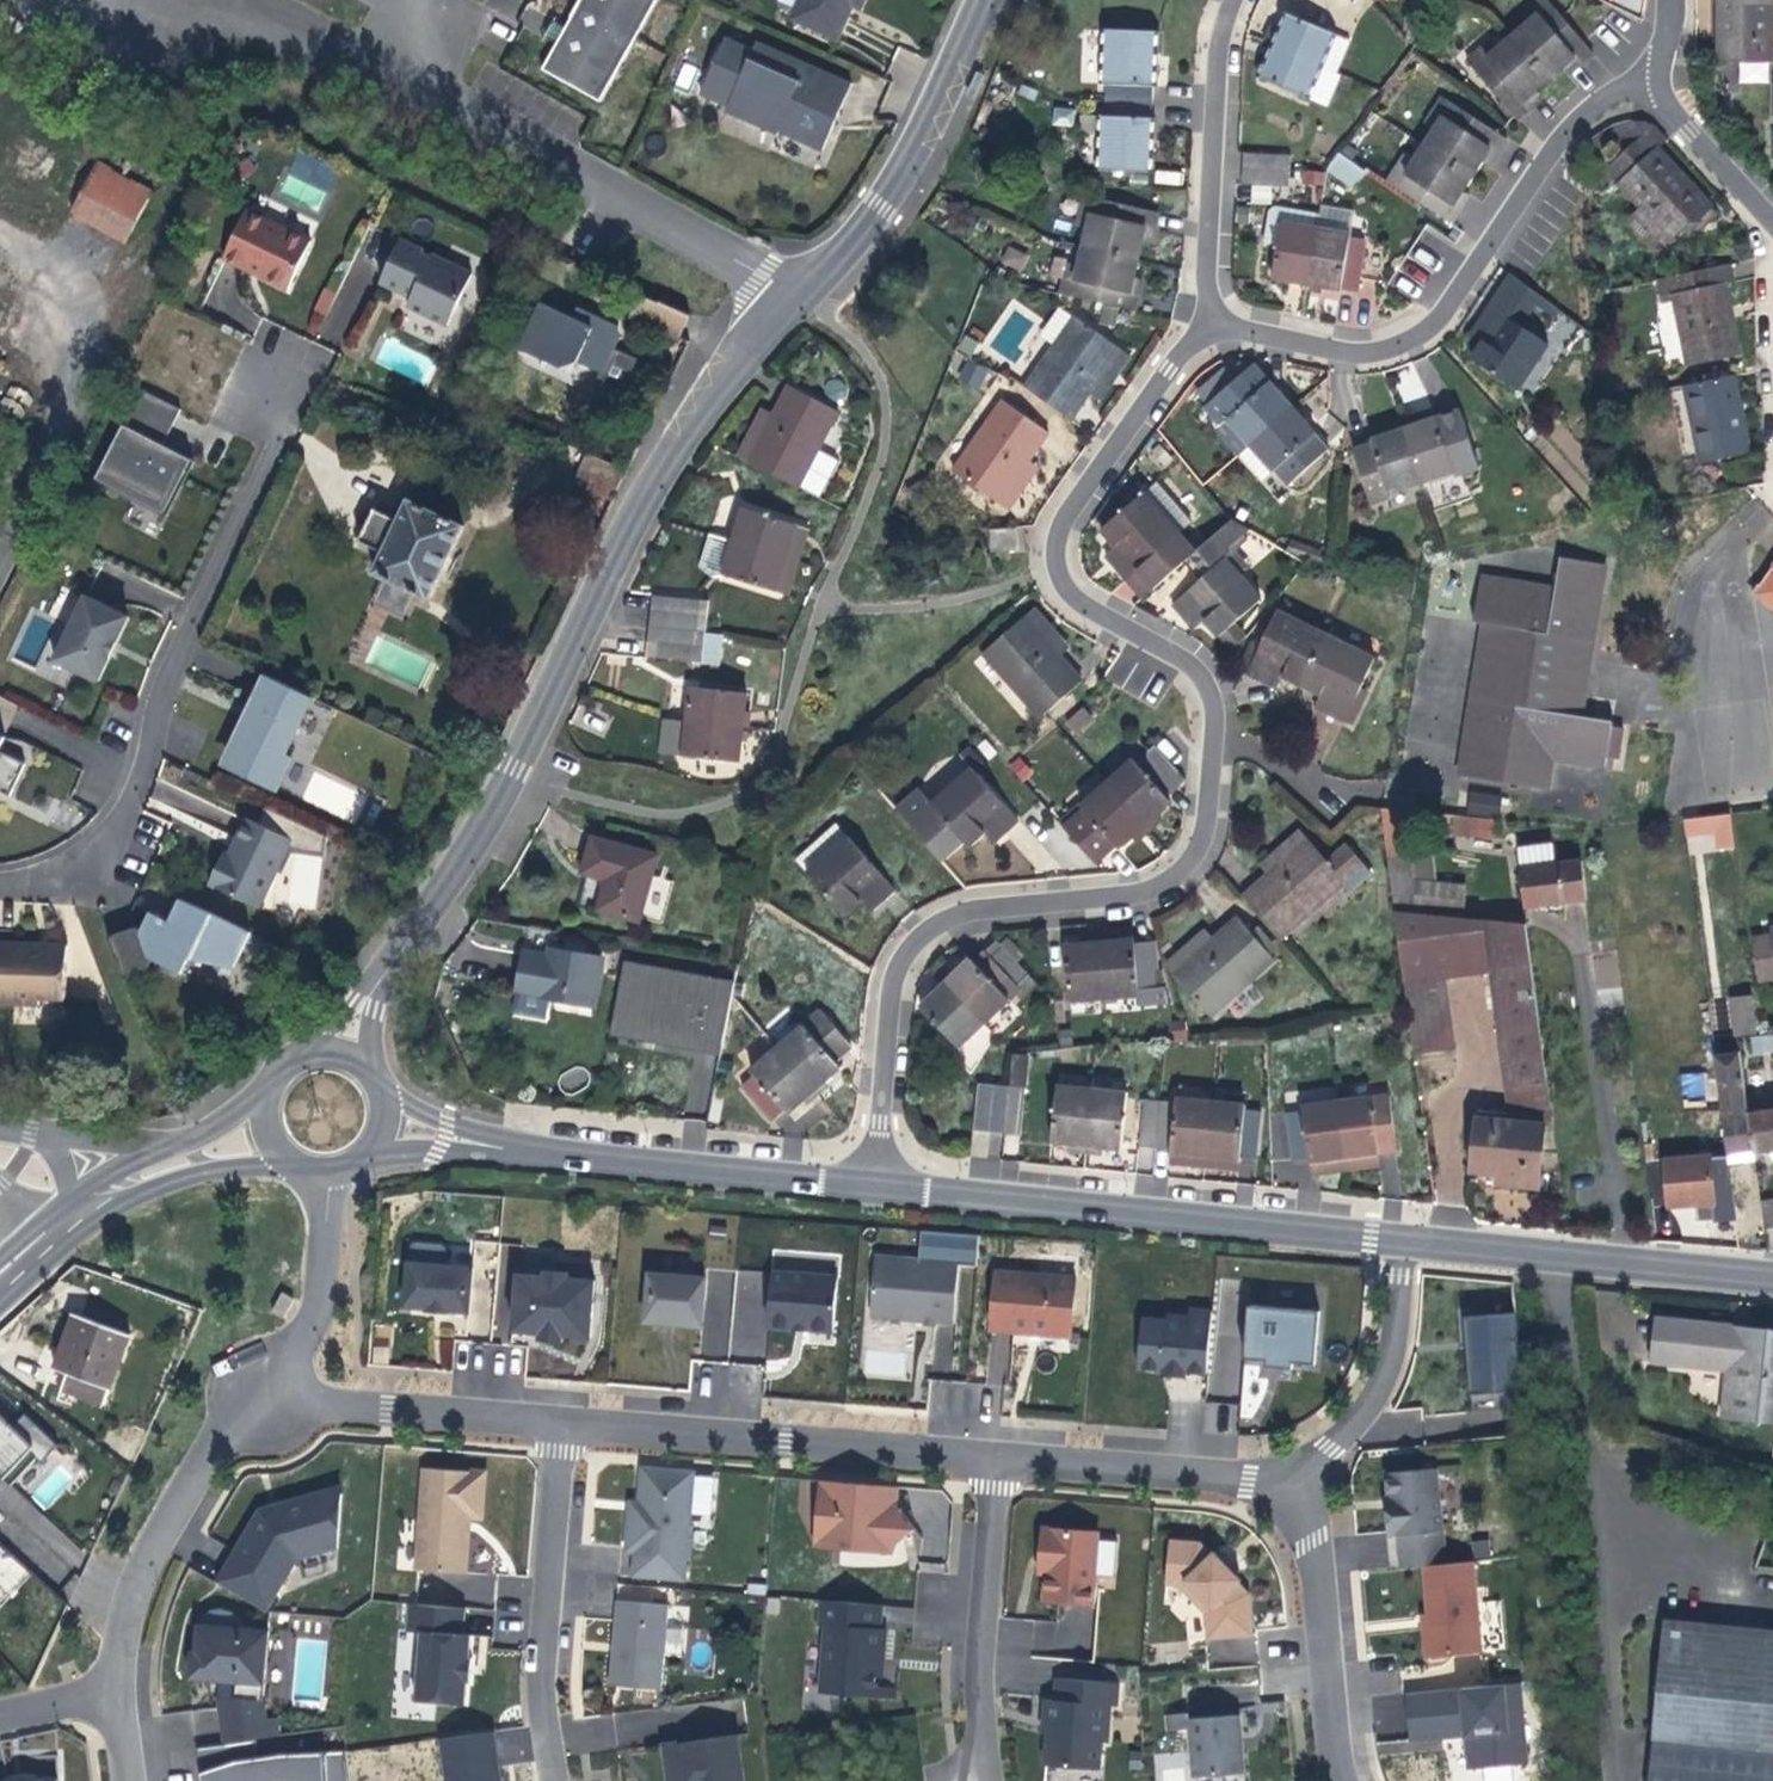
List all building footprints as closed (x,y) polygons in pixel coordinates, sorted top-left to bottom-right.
[(569,28),(562,44),(551,67),(611,96),(656,0),(582,0),(569,28)] [(791,16),(838,37),(849,11),(842,8),(846,0),(798,0),(791,16)] [(853,2),(849,0),(846,0),(842,8),(849,11),(853,2)] [(1548,4),(1544,0),(1535,0),(1516,16),(1523,25),(1548,4)] [(1720,41),(1730,41),(1730,63),(1737,63),(1770,63),(1770,0),(1720,0),(1720,41)] [(1592,55),(1548,4),(1523,25),(1509,37),(1547,82),(1558,72),(1574,58),(1580,65),(1592,55)] [(1334,35),(1282,13),(1279,21),(1274,32),(1268,46),(1320,67),(1334,35)] [(562,44),(569,28),(557,22),(550,38),(562,44)] [(1268,46),(1274,32),(1268,29),(1261,43),(1268,46)] [(1150,103),(1151,86),(1155,86),(1157,46),(1157,32),(1101,30),(1098,84),(1103,84),(1103,101),(1150,103)] [(1547,82),(1509,37),(1494,49),(1470,70),(1514,121),(1527,110),(1521,103),(1529,97),(1533,93),(1547,82)] [(835,117),(850,83),(756,40),(752,49),(725,38),(701,92),(728,104),(725,111),(776,132),(777,130),(821,148),(835,117)] [(1470,70),(1494,49),(1487,40),(1463,61),(1470,70)] [(1320,67),(1268,46),(1260,64),(1255,77),(1306,99),(1320,67)] [(1571,73),(1580,65),(1574,58),(1558,72),(1564,79),(1571,73)] [(1737,63),(1737,87),(1772,87),(1772,63),(1770,63),(1737,63)] [(987,75),(978,70),(967,95),(976,99),(987,75)] [(1527,110),(1539,100),(1533,93),(1529,97),(1521,103),(1527,110)] [(1432,131),(1450,105),(1439,98),(1422,124),(1432,131)] [(1152,141),(1153,118),(1149,118),(1150,103),(1103,101),(1102,116),(1096,116),(1095,170),(1151,172),(1152,141)] [(1496,153),(1505,141),(1450,105),(1432,131),(1422,147),(1470,179),(1481,162),(1490,149),(1496,153)] [(1073,126),(1074,109),(1053,108),(1052,126),(1073,126)] [(1605,170),(1643,135),(1656,150),(1665,142),(1657,132),(1652,128),(1647,125),(1640,121),(1636,120),(1631,120),(1625,120),(1619,122),(1611,125),(1605,127),(1600,130),(1594,133),(1588,138),(1584,143),(1583,145),(1605,170)] [(0,167),(0,171),(127,241),(153,194),(70,148),(64,157),(19,133),(0,167)] [(1656,150),(1643,135),(1605,170),(1670,240),(1689,223),(1707,206),(1656,150)] [(1460,194),(1470,179),(1422,147),(1413,161),(1394,189),(1449,224),(1458,211),(1451,207),(1460,194)] [(1488,167),(1496,153),(1490,149),(1481,162),(1488,167)] [(1287,170),(1288,156),(1242,153),(1241,168),(1287,170)] [(1339,154),(1326,172),(1352,188),(1363,170),(1339,154)] [(1394,189),(1413,161),(1402,154),(1383,181),(1394,189)] [(1286,187),(1287,170),(1241,168),(1241,185),(1286,187)] [(1083,230),(1091,198),(1082,196),(1074,227),(1083,230)] [(1139,241),(1143,226),(1152,228),(1155,213),(1091,198),(1083,230),(1079,247),(1135,259),(1139,241)] [(1696,231),(1715,214),(1707,206),(1689,223),(1696,231)] [(1305,286),(1315,229),(1313,229),(1315,216),(1273,209),(1267,212),(1261,245),(1276,247),(1270,280),(1289,284),(1305,286)] [(312,242),(247,211),(223,260),(245,270),(246,267),(254,271),(263,276),(262,279),(288,291),(312,242)] [(1318,230),(1348,235),(1351,216),(1321,211),(1318,230)] [(1149,239),(1152,228),(1143,226),(1139,241),(1148,243),(1149,239)] [(1315,229),(1305,286),(1327,290),(1339,292),(1339,290),(1355,292),(1363,245),(1347,242),(1348,235),(1318,230),(1315,229)] [(423,252),(401,241),(380,284),(395,292),(412,300),(409,309),(448,328),(471,279),(421,255),(423,252)] [(1021,271),(1028,254),(1007,245),(1000,262),(1021,271)] [(1131,276),(1135,259),(1079,247),(1075,264),(1068,296),(1133,311),(1137,294),(1127,292),(1131,276)] [(1068,296),(1075,264),(1066,261),(1058,294),(1068,296)] [(1734,282),(1731,263),(1668,277),(1686,365),(1736,355),(1728,317),(1722,284),(1734,282)] [(246,267),(245,270),(262,279),(263,276),(254,271),(246,267)] [(1520,325),(1540,296),(1509,274),(1477,322),(1489,330),(1479,344),(1469,358),(1517,390),(1547,344),(1520,325)] [(1139,286),(1140,278),(1131,276),(1127,292),(1137,294),(1139,286)] [(363,354),(385,306),(367,298),(345,346),(363,354)] [(572,320),(541,305),(520,349),(563,369),(580,363),(602,375),(615,346),(620,337),(615,324),(579,308),(572,320)] [(1023,388),(1068,420),(1089,390),(1118,348),(1072,317),(1023,388)] [(1468,337),(1479,344),(1489,330),(1477,322),(1472,330),(1468,337)] [(976,342),(965,335),(958,347),(969,354),(976,342)] [(1128,355),(1118,348),(1089,390),(1098,397),(1105,388),(1128,355)] [(965,359),(957,380),(983,391),(991,370),(965,359)] [(1248,446),(1291,408),(1268,383),(1252,365),(1209,403),(1224,420),(1248,446)] [(1731,375),(1681,386),(1698,464),(1748,454),(1737,404),(1731,375)] [(835,414),(786,388),(770,418),(745,464),(796,491),(835,414)] [(179,410),(144,393),(127,428),(121,425),(93,479),(162,513),(187,461),(160,448),(179,410)] [(1047,433),(1000,401),(951,472),(998,504),(1027,462),(1047,433)] [(1307,427),(1291,408),(1248,446),(1271,472),(1284,486),(1327,448),(1307,427)] [(745,464),(770,418),(760,412),(734,459),(745,464)] [(1466,460),(1452,416),(1436,421),(1435,418),(1426,421),(1401,430),(1418,483),(1453,471),(1451,465),(1466,460)] [(1248,446),(1224,420),(1212,430),(1236,456),(1248,446)] [(1418,483),(1401,430),(1388,435),(1368,441),(1369,444),(1355,449),(1370,494),(1385,489),(1387,494),(1418,483)] [(1271,472),(1248,446),(1236,456),(1260,481),(1271,472)] [(628,472),(589,454),(575,484),(613,503),(628,472)] [(1027,462),(998,504),(1008,512),(1032,476),(1037,469),(1027,462)] [(1141,494),(1176,534),(1188,524),(1153,484),(1141,494)] [(1193,553),(1177,534),(1176,534),(1141,494),(1140,493),(1098,530),(1112,547),(1121,557),(1110,566),(1123,581),(1138,599),(1186,559),(1193,553)] [(463,525),(408,499),(398,520),(374,509),(359,541),(383,552),(373,573),(428,600),(463,525)] [(784,560),(795,525),(741,509),(736,526),(731,543),(784,560)] [(1259,600),(1233,571),(1223,560),(1228,555),(1224,551),(1241,536),(1248,529),(1230,521),(1193,553),(1186,559),(1201,577),(1168,605),(1180,619),(1190,612),(1199,622),(1213,639),(1215,637),(1226,650),(1243,637),(1232,624),(1259,600)] [(796,563),(806,529),(795,525),(784,560),(796,563)] [(1015,529),(989,530),(990,551),(1016,549),(1015,529)] [(1223,560),(1233,571),(1243,563),(1232,551),(1245,540),(1241,536),(1224,551),(1228,555),(1223,560)] [(774,592),(784,560),(731,543),(727,556),(721,576),(774,592)] [(1121,557),(1112,547),(1102,556),(1110,566),(1121,557)] [(1456,775),(1544,789),(1549,758),(1602,765),(1603,758),(1617,759),(1622,728),(1609,726),(1610,721),(1577,716),(1601,564),(1558,557),(1554,589),(1477,577),(1470,621),(1480,623),(1456,775)] [(786,596),(796,563),(784,560),(774,592),(786,596)] [(1752,594),(1772,610),(1772,564),(1752,594)] [(651,595),(644,657),(701,662),(706,601),(651,595)] [(116,643),(128,617),(85,597),(54,661),(97,682),(109,656),(107,655),(110,647),(113,642),(116,643)] [(1033,609),(1026,616),(1050,644),(1060,655),(1068,649),(1033,609)] [(1299,687),(1325,634),(1275,610),(1258,646),(1248,669),(1245,675),(1262,683),(1268,672),(1280,678),(1299,687)] [(1199,622),(1190,612),(1180,619),(1189,630),(1199,622)] [(1050,644),(1026,616),(983,652),(1040,717),(1082,680),(1060,655),(1050,644)] [(1342,723),(1373,658),(1325,634),(1299,687),(1318,696),(1330,701),(1323,714),(1342,723)] [(109,656),(116,643),(113,642),(110,647),(107,655),(109,656)] [(1248,669),(1258,646),(1250,642),(1240,665),(1248,669)] [(1274,689),(1280,678),(1268,672),(1262,683),(1268,686),(1274,689)] [(312,700),(265,676),(248,713),(229,755),(244,765),(242,773),(277,790),(291,761),(283,757),(312,700)] [(742,728),(746,693),(700,687),(689,686),(685,721),(742,728)] [(1323,714),(1330,701),(1318,696),(1312,708),(1323,714)] [(1085,707),(1063,719),(1071,734),(1093,722),(1085,707)] [(738,762),(742,728),(685,721),(681,755),(692,757),(738,762)] [(1176,752),(1164,738),(1156,744),(1173,763),(1180,756),(1176,752)] [(1187,779),(1173,763),(1156,744),(1137,760),(1134,757),(1108,780),(1145,822),(1156,812),(1157,811),(1171,799),(1168,795),(1187,779)] [(10,796),(25,764),(0,752),(0,791),(10,796)] [(1145,822),(1108,780),(1078,805),(1083,811),(1065,826),(1096,861),(1113,845),(1116,848),(1131,834),(1145,822)] [(1463,816),(1497,819),(1498,805),(1465,801),(1463,816)] [(1060,821),(1065,826),(1083,811),(1078,805),(1060,821)] [(323,836),(266,809),(259,824),(292,839),(289,846),(320,852),(323,836)] [(1151,830),(1164,819),(1157,811),(1156,812),(1145,822),(1151,830)] [(1684,818),(1686,853),(1734,850),(1731,814),(1684,818)] [(1495,838),(1497,819),(1463,816),(1453,815),(1452,833),(1495,838)] [(289,846),(292,839),(259,824),(243,817),(232,841),(226,855),(221,853),(206,886),(258,911),(289,846)] [(1417,913),(1405,823),(1381,821),(1385,852),(1393,910),(1417,913)] [(1151,830),(1145,822),(1131,834),(1138,842),(1144,836),(1151,830)] [(992,841),(1001,833),(993,824),(983,832),(992,841)] [(1265,873),(1307,838),(1300,830),(1282,845),(1258,864),(1265,873)] [(893,889),(847,837),(806,873),(842,915),(858,901),(867,893),(873,899),(876,903),(893,889)] [(1349,889),(1369,872),(1345,843),(1325,859),(1307,838),(1265,873),(1240,894),(1279,939),(1344,884),(1349,889)] [(656,858),(591,840),(582,873),(603,878),(601,885),(594,909),(639,921),(656,858)] [(1516,849),(1518,867),(1553,863),(1551,846),(1516,849)] [(730,857),(756,864),(758,853),(741,847),(730,857)] [(1518,867),(1523,906),(1565,901),(1584,899),(1580,860),(1553,863),(1518,867)] [(1417,913),(1461,918),(1464,887),(1419,883),(1417,913)] [(873,899),(867,893),(858,901),(868,911),(876,903),(873,899)] [(250,934),(180,900),(176,909),(169,923),(150,914),(141,933),(150,958),(181,973),(191,951),(236,962),(250,934)] [(1417,913),(1393,910),(1406,1007),(1412,1050),(1452,1048),(1441,978),(1489,972),(1509,1119),(1475,1115),(1469,1173),(1492,1176),(1491,1186),(1511,1187),(1537,1190),(1544,1123),(1552,1123),(1526,924),(1461,918),(1417,913)] [(1210,1015),(1274,959),(1236,916),(1211,938),(1173,973),(1210,1015)] [(1769,928),(1770,934),(1751,937),(1758,981),(1772,979),(1772,927),(1769,928)] [(1173,973),(1211,938),(1204,930),(1191,941),(1165,964),(1173,973)] [(1115,940),(1114,931),(1098,933),(1098,941),(1115,940)] [(1098,941),(1098,933),(1091,933),(1081,934),(1081,942),(1098,941)] [(1153,969),(1151,941),(1134,942),(1134,938),(1115,940),(1098,941),(1103,998),(1137,996),(1138,1004),(1165,1002),(1163,969),(1153,969)] [(1028,974),(995,940),(983,951),(1017,985),(1028,974)] [(1103,998),(1098,941),(1081,942),(1064,944),(1068,1000),(1103,998)] [(0,943),(0,1003),(39,1005),(39,998),(64,999),(66,945),(38,944),(0,943)] [(592,1005),(601,958),(554,949),(552,958),(527,953),(524,965),(520,991),(592,1005)] [(1005,996),(1017,985),(983,951),(972,961),(969,958),(963,963),(944,981),(984,1024),(1010,1000),(1005,996)] [(722,1039),(733,984),(622,963),(610,1025),(645,1032),(643,1042),(662,1045),(664,1036),(702,1044),(704,1035),(722,1039)] [(984,1024),(944,981),(931,993),(918,1005),(958,1048),(984,1024)] [(1752,994),(1727,998),(1732,1036),(1758,1033),(1752,994)] [(836,1064),(848,1053),(818,1019),(806,1029),(802,1025),(776,1048),(813,1092),(840,1069),(836,1064)] [(645,1032),(610,1025),(608,1035),(643,1042),(645,1032)] [(702,1044),(664,1036),(662,1045),(719,1057),(722,1039),(704,1035),(702,1044)] [(813,1092),(776,1048),(750,1070),(754,1075),(742,1085),(772,1121),(784,1110),(787,1114),(813,1092)] [(1738,1154),(1751,1152),(1746,1115),(1738,1051),(1712,1055),(1719,1106),(1725,1155),(1738,1154)] [(1025,1086),(1028,1055),(1011,1052),(1007,1084),(1025,1086)] [(1681,1096),(1703,1097),(1704,1073),(1682,1073),(1681,1096)] [(703,1111),(708,1086),(691,1083),(686,1108),(703,1111)] [(1003,1132),(1007,1086),(978,1083),(973,1129),(988,1131),(1003,1132)] [(1084,1145),(1090,1088),(1057,1085),(1051,1142),(1066,1143),(1084,1145)] [(1020,1133),(1025,1088),(1007,1086),(1003,1132),(1020,1133)] [(1120,1149),(1126,1092),(1090,1088),(1084,1145),(1099,1147),(1120,1149)] [(1395,1150),(1388,1094),(1335,1100),(1342,1157),(1378,1152),(1395,1150)] [(1203,1158),(1209,1100),(1176,1097),(1175,1103),(1159,1101),(1154,1147),(1170,1148),(1169,1155),(1183,1156),(1203,1158)] [(1154,1147),(1159,1101),(1144,1100),(1139,1145),(1154,1147)] [(1255,1157),(1260,1111),(1244,1110),(1245,1103),(1209,1100),(1203,1158),(1224,1160),(1238,1162),(1239,1156),(1255,1157)] [(1342,1157),(1335,1100),(1301,1105),(1302,1110),(1286,1112),(1292,1159),(1308,1157),(1308,1161),(1342,1157)] [(1746,1115),(1751,1152),(1772,1149),(1772,1111),(1746,1115)] [(1367,1167),(1380,1165),(1378,1152),(1342,1157),(1344,1170),(1367,1167)] [(1732,1218),(1725,1155),(1663,1162),(1667,1208),(1697,1206),(1697,1210),(1698,1219),(1713,1218),(1713,1220),(1732,1218)] [(1344,1170),(1342,1157),(1308,1161),(1310,1174),(1327,1172),(1344,1170)] [(1762,1228),(1772,1227),(1772,1200),(1758,1202),(1762,1228)] [(710,1227),(709,1234),(726,1237),(727,1229),(710,1227)] [(978,1238),(923,1232),(920,1261),(976,1267),(978,1238)] [(467,1314),(471,1267),(447,1265),(448,1251),(443,1245),(413,1242),(407,1248),(406,1261),(403,1261),(398,1308),(424,1311),(424,1312),(436,1314),(448,1315),(448,1312),(467,1314)] [(954,1324),(958,1264),(920,1261),(875,1258),(871,1317),(926,1322),(934,1323),(954,1324)] [(593,1301),(595,1281),(568,1278),(568,1273),(546,1271),(545,1276),(524,1274),(522,1296),(516,1298),(513,1331),(540,1334),(540,1341),(551,1342),(562,1343),(563,1336),(590,1338),(592,1323),(593,1301)] [(1070,1333),(1074,1278),(995,1272),(990,1331),(1013,1333),(1035,1335),(1035,1330),(1070,1333)] [(833,1332),(837,1279),(773,1273),(768,1326),(794,1329),(795,1324),(807,1325),(806,1330),(833,1332)] [(702,1327),(706,1278),(649,1274),(645,1322),(664,1324),(702,1327)] [(602,1325),(604,1302),(593,1301),(592,1323),(602,1325)] [(1249,1306),(1247,1330),(1254,1330),(1256,1307),(1249,1306)] [(1321,1312),(1256,1307),(1254,1330),(1247,1330),(1245,1360),(1267,1362),(1266,1369),(1282,1370),(1292,1371),(1293,1364),(1316,1366),(1321,1312)] [(1207,1375),(1213,1312),(1189,1310),(1188,1324),(1141,1319),(1137,1368),(1162,1370),(1162,1375),(1173,1376),(1185,1377),(1185,1373),(1207,1375)] [(104,1405),(131,1334),(75,1314),(59,1358),(55,1368),(68,1373),(62,1388),(104,1405)] [(1523,1392),(1516,1314),(1464,1319),(1470,1396),(1480,1395),(1523,1392)] [(1752,1329),(1751,1341),(1732,1339),(1733,1327),(1656,1320),(1653,1364),(1727,1372),(1723,1420),(1772,1424),(1772,1331),(1752,1329)] [(1744,1328),(1733,1327),(1732,1339),(1751,1341),(1752,1329),(1744,1328)] [(934,1379),(933,1389),(948,1391),(945,1410),(976,1414),(980,1385),(934,1379)] [(0,1412),(0,1468),(13,1480),(38,1454),(44,1459),(58,1443),(24,1412),(12,1424),(0,1412)] [(39,1456),(17,1483),(47,1508),(70,1481),(39,1456)] [(685,1581),(694,1470),(660,1467),(642,1466),(638,1502),(638,1512),(629,1511),(628,1526),(625,1552),(634,1553),(632,1577),(685,1581)] [(481,1518),(484,1473),(425,1468),(417,1569),(465,1573),(468,1529),(469,1517),(481,1518)] [(1445,1565),(1436,1469),(1387,1474),(1389,1498),(1390,1510),(1386,1510),(1388,1537),(1398,1536),(1401,1569),(1424,1567),(1445,1565)] [(899,1529),(900,1514),(900,1510),(896,1510),(885,1509),(887,1487),(819,1481),(816,1516),(830,1529),(841,1530),(840,1550),(893,1555),(898,1544),(899,1529)] [(896,1510),(897,1488),(887,1487),(885,1509),(896,1510)] [(338,1547),(342,1494),(322,1492),(285,1503),(281,1510),(267,1514),(260,1510),(217,1582),(266,1610),(297,1558),(338,1547)] [(267,1514),(281,1510),(285,1503),(273,1506),(260,1510),(267,1514)] [(914,1530),(900,1514),(899,1529),(898,1544),(914,1530)] [(1092,1606),(1098,1533),(1041,1528),(1039,1559),(1048,1560),(1047,1571),(1044,1603),(1092,1606)] [(1250,1595),(1238,1583),(1240,1581),(1236,1576),(1218,1558),(1214,1553),(1210,1556),(1200,1543),(1170,1540),(1166,1585),(1179,1586),(1191,1587),(1205,1601),(1206,1614),(1207,1627),(1228,1626),(1232,1637),(1253,1636),(1250,1595)] [(1228,1561),(1222,1554),(1218,1558),(1236,1576),(1239,1573),(1228,1561)] [(1476,1605),(1472,1562),(1445,1565),(1424,1567),(1428,1614),(1429,1626),(1423,1627),(1426,1656),(1480,1652),(1476,1605)] [(1205,1601),(1191,1587),(1179,1586),(1206,1614),(1205,1601)] [(663,1656),(668,1606),(617,1601),(613,1640),(609,1685),(660,1689),(663,1656)] [(875,1687),(877,1659),(883,1660),(886,1630),(880,1630),(881,1606),(821,1601),(820,1626),(826,1627),(824,1645),(820,1693),(844,1695),(874,1698),(875,1687)] [(470,1683),(472,1658),(469,1657),(471,1635),(463,1634),(465,1609),(409,1604),(406,1631),(421,1632),(415,1701),(465,1705),(467,1682),(470,1683)] [(263,1701),(269,1630),(242,1628),(238,1619),(231,1612),(221,1610),(211,1611),(203,1616),(197,1623),(195,1651),(191,1651),(189,1678),(220,1681),(235,1682),(233,1699),(218,1698),(225,1743),(278,1736),(275,1718),(266,1720),(263,1701)] [(1652,1736),(1772,1747),(1772,1653),(1699,1645),(1702,1622),(1664,1618),(1652,1736)] [(1702,1622),(1699,1645),(1772,1653),(1772,1629),(1702,1622)] [(1232,1637),(1228,1626),(1207,1627),(1208,1639),(1232,1637)] [(1107,1743),(1110,1706),(1116,1707),(1118,1683),(1057,1679),(1055,1700),(1046,1699),(1044,1720),(1049,1721),(1048,1733),(1045,1766),(1099,1770),(1101,1742),(1107,1743)] [(233,1699),(235,1682),(220,1681),(219,1689),(218,1698),(233,1699)] [(1406,1694),(1410,1742),(1459,1737),(1462,1771),(1483,1770),(1484,1780),(1514,1780),(1512,1767),(1527,1765),(1519,1684),(1406,1694)] [(897,1700),(898,1689),(875,1687),(874,1698),(897,1700)] [(1243,1775),(1241,1752),(1237,1753),(1236,1739),(1240,1739),(1238,1716),(1189,1719),(1194,1778),(1243,1775)] [(196,1750),(200,1780),(348,1780),(341,1729),(196,1750)] [(440,1741),(445,1780),(499,1780),(493,1733),(440,1741)] [(736,1736),(664,1746),(668,1779),(669,1780),(742,1780),(736,1736)] [(1652,1736),(1647,1780),(1772,1780),(1772,1747),(1652,1736)] [(1158,1780),(1188,1780),(1187,1752),(1156,1754),(1158,1780)]
